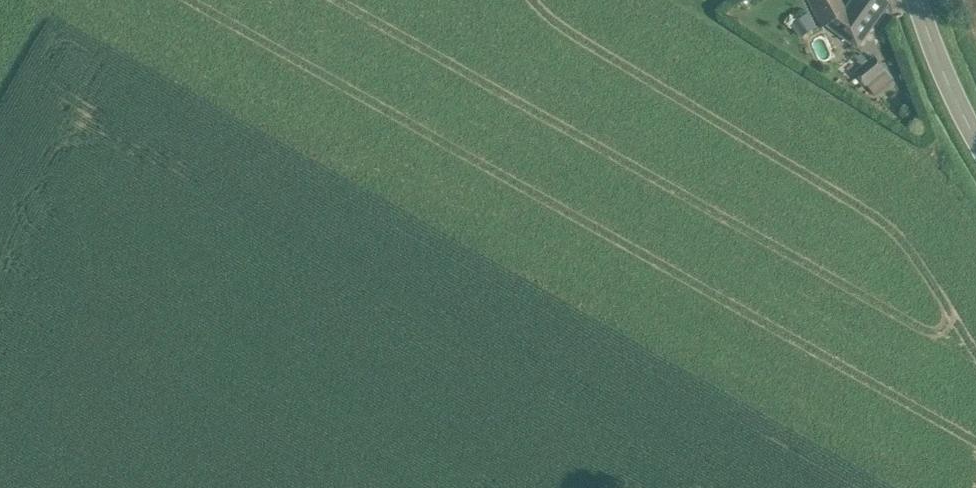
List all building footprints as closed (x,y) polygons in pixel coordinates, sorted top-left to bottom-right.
[(841,0),(809,0),(822,28),(829,24),(846,10),(841,0)] [(846,10),(829,24),(837,32),(857,48),(889,2),(888,0),(853,0),(846,10)] [(793,21),(800,36),(817,29),(811,13),(793,21)] [(875,57),(856,73),(865,85),(884,69),(875,57)] [(884,69),(865,85),(873,95),(893,80),(884,69)]
